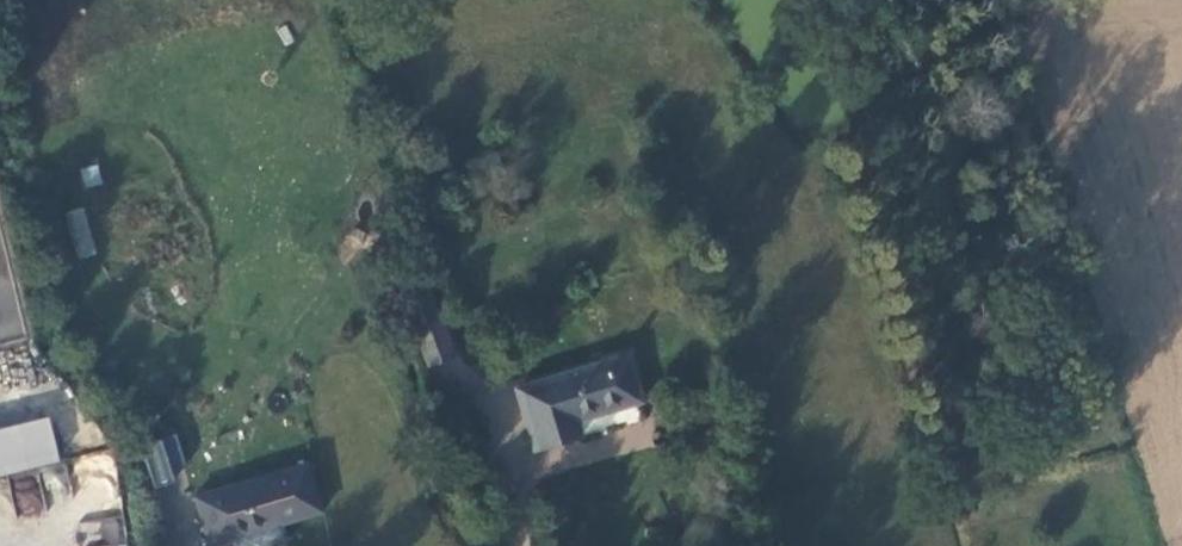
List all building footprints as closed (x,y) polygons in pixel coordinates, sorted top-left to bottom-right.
[(432,296),(405,306),(426,364),(453,355),(441,324),(432,296)] [(626,354),(515,387),(534,448),(578,434),(573,417),(639,398),(626,354)] [(0,428),(0,475),(60,459),(48,415),(0,428)] [(304,465),(194,496),(210,545),(320,512),(304,465)]
